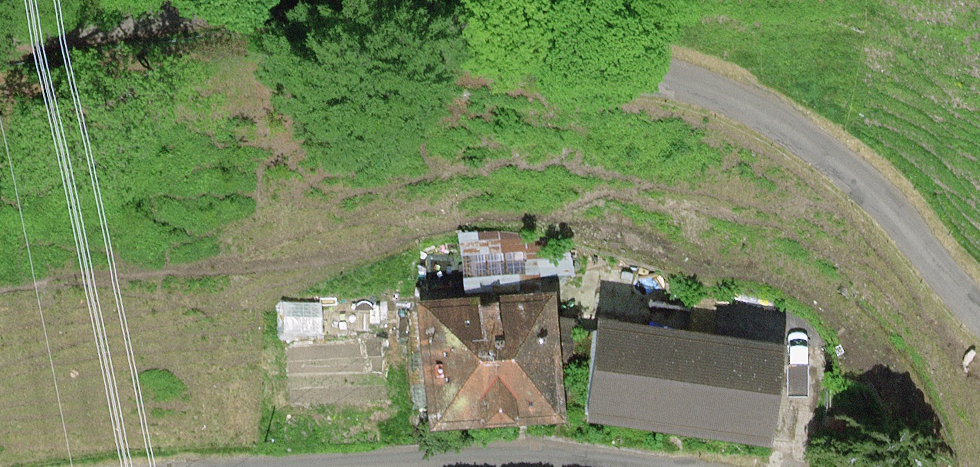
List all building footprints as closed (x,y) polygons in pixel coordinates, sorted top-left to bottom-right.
[(556,300),(418,305),(423,423),(561,417),(556,300)] [(778,356),(606,322),(589,408),(761,442),(778,356)]
